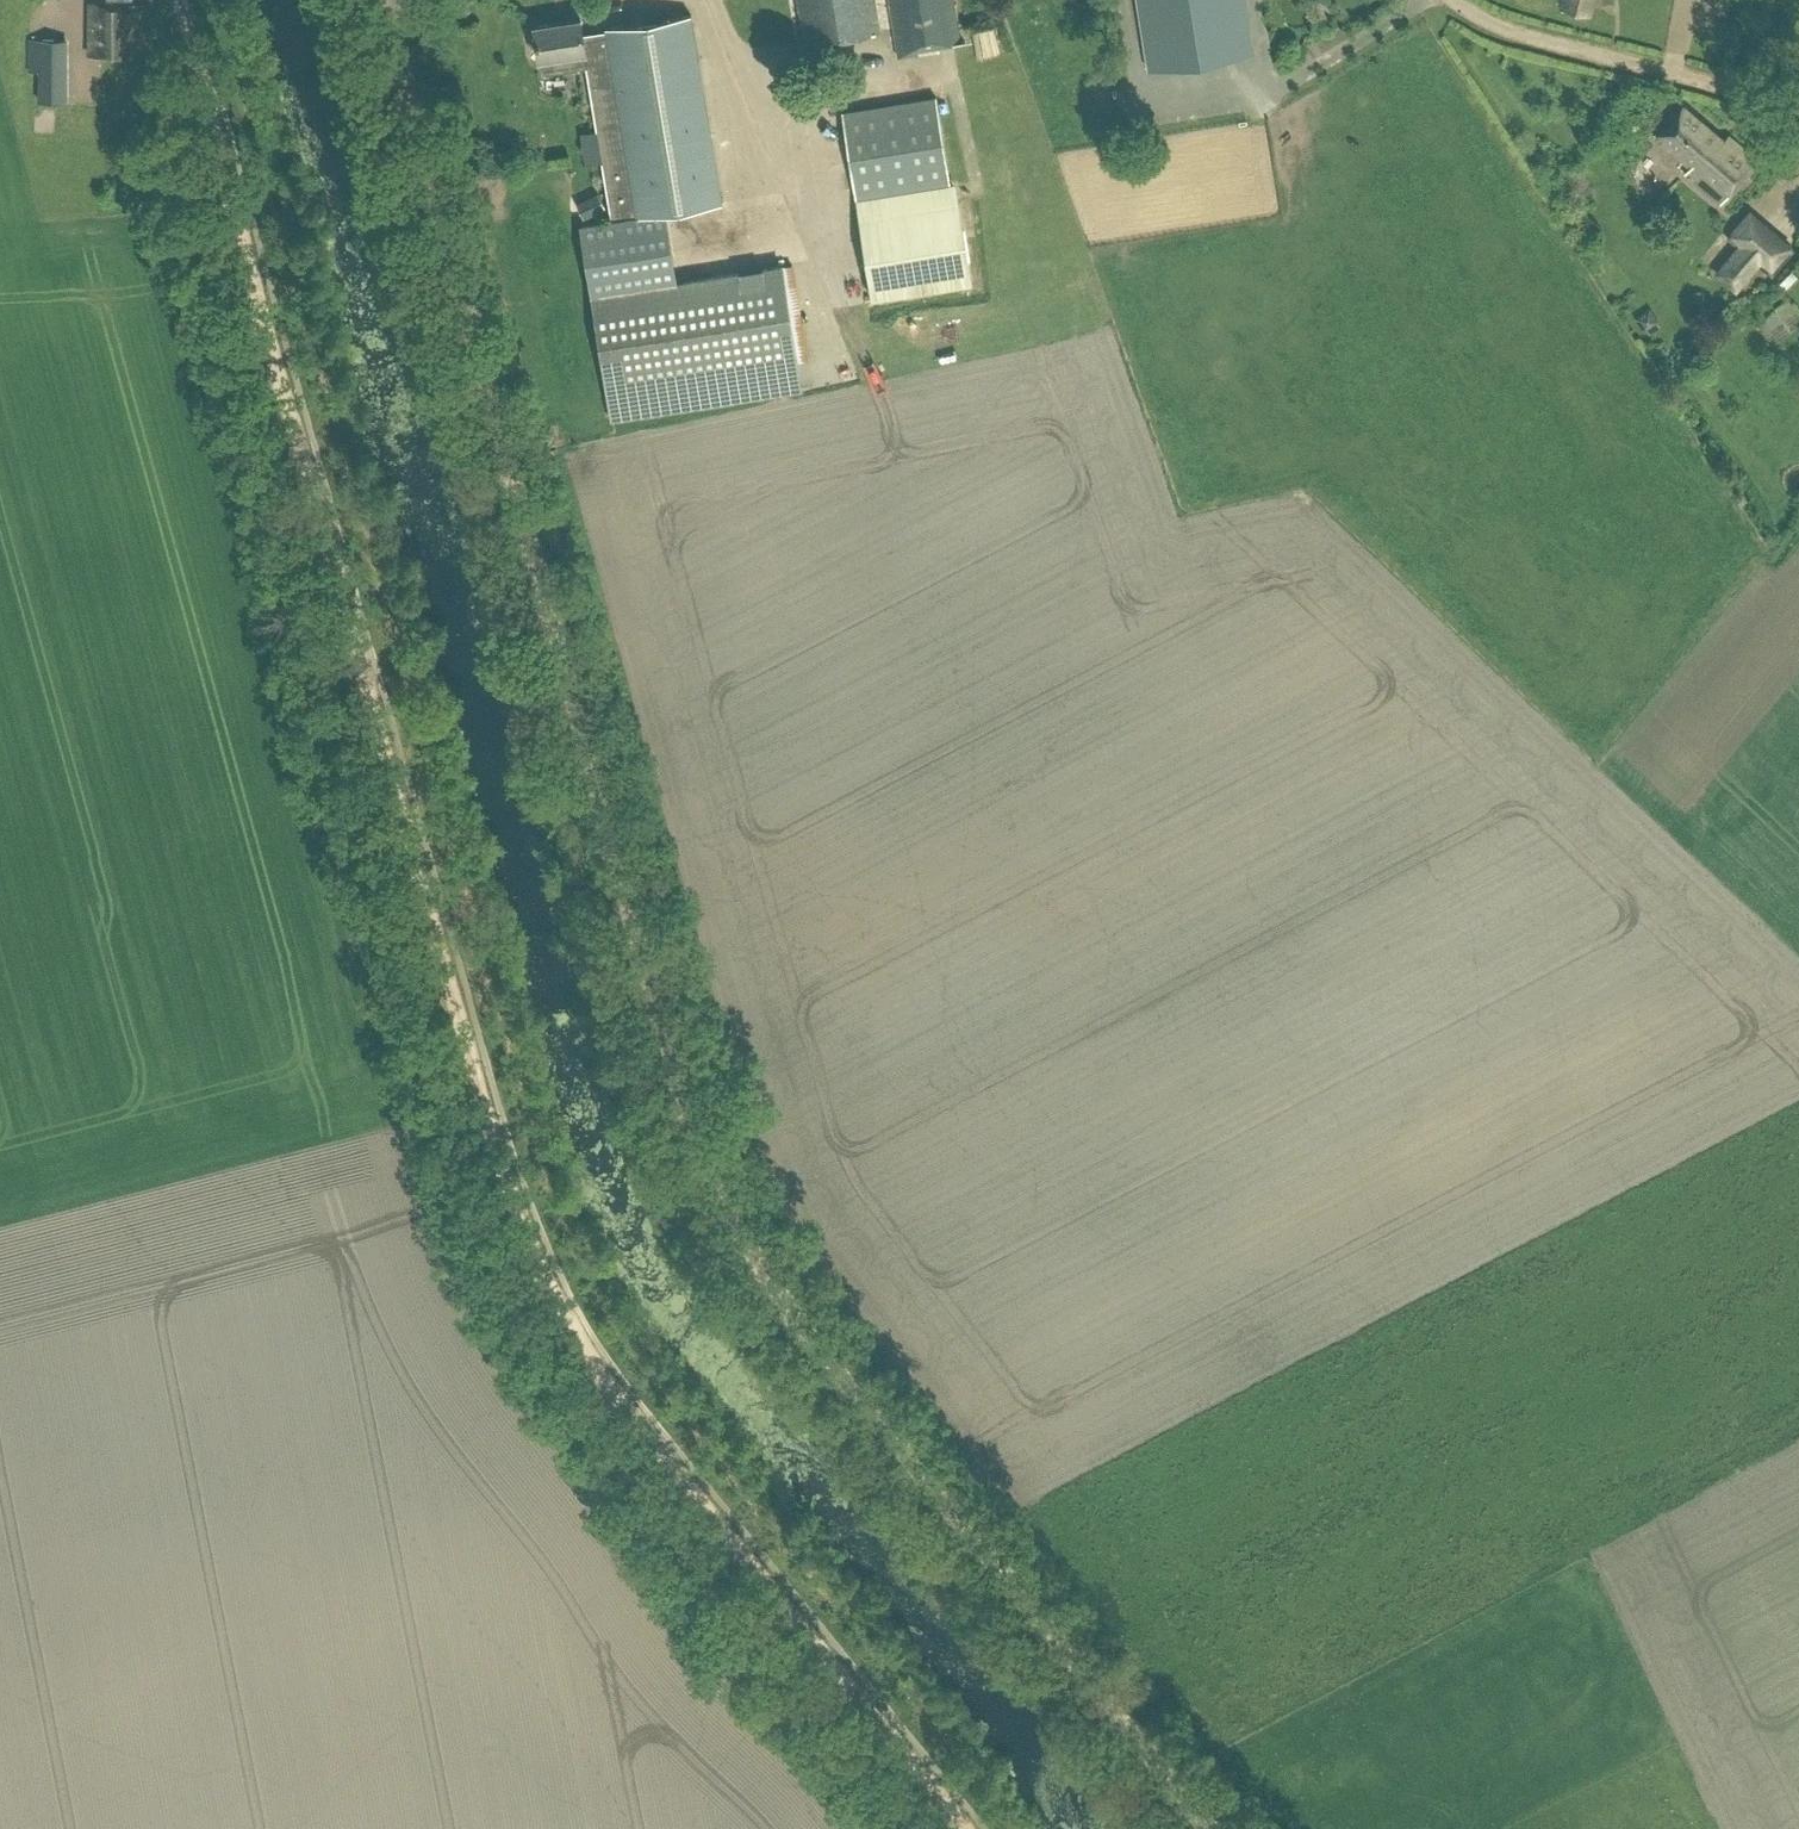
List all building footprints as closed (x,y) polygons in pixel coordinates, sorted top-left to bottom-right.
[(804,42),(879,30),(874,0),(797,0),(804,42)] [(898,55),(939,49),(938,42),(960,39),(953,0),(889,0),(898,55)] [(1148,68),(1252,51),(1244,0),(1138,0),(1148,68)] [(1561,3),(1590,12),(1593,0),(1562,0),(1561,3)] [(136,31),(136,2),(90,2),(89,52),(130,53),(130,31),(136,31)] [(535,25),(539,57),(542,56),(544,72),(580,66),(577,51),(583,50),(611,218),(582,222),(608,389),(796,360),(782,264),(677,280),(665,211),(722,201),(690,13),(606,26),(606,29),(582,33),(580,18),(535,25)] [(69,37),(40,37),(27,37),(27,71),(39,71),(39,100),(69,100),(69,37)] [(856,198),(950,182),(936,94),(841,110),(856,198)] [(1720,136),(1682,104),(1655,137),(1689,165),(1684,171),(1719,200),(1754,157),(1724,131),(1720,136)] [(872,297),(972,281),(959,202),(859,218),(872,297)] [(1749,207),(1727,233),(1737,243),(1741,246),(1764,219),(1749,207)] [(1741,246),(1737,243),(1712,272),(1736,291),(1760,262),(1741,246)]
